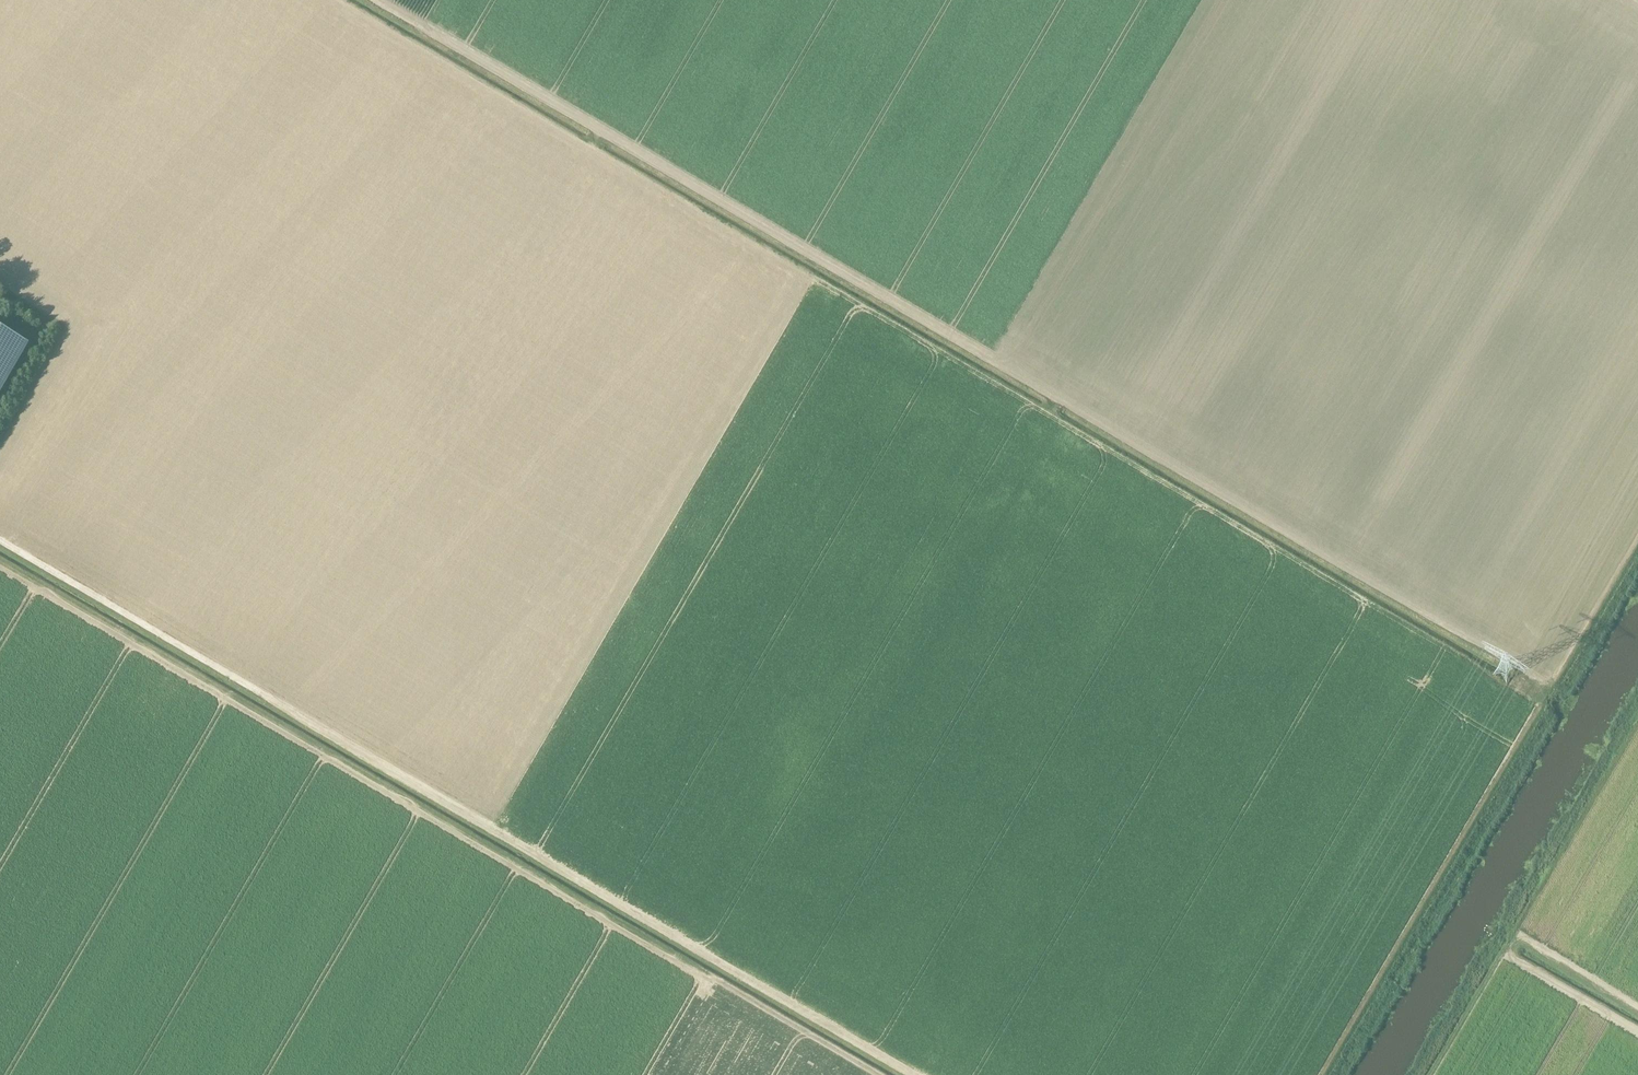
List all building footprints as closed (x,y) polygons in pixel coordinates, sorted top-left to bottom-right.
[(0,328),(0,385),(25,342),(0,328)]
